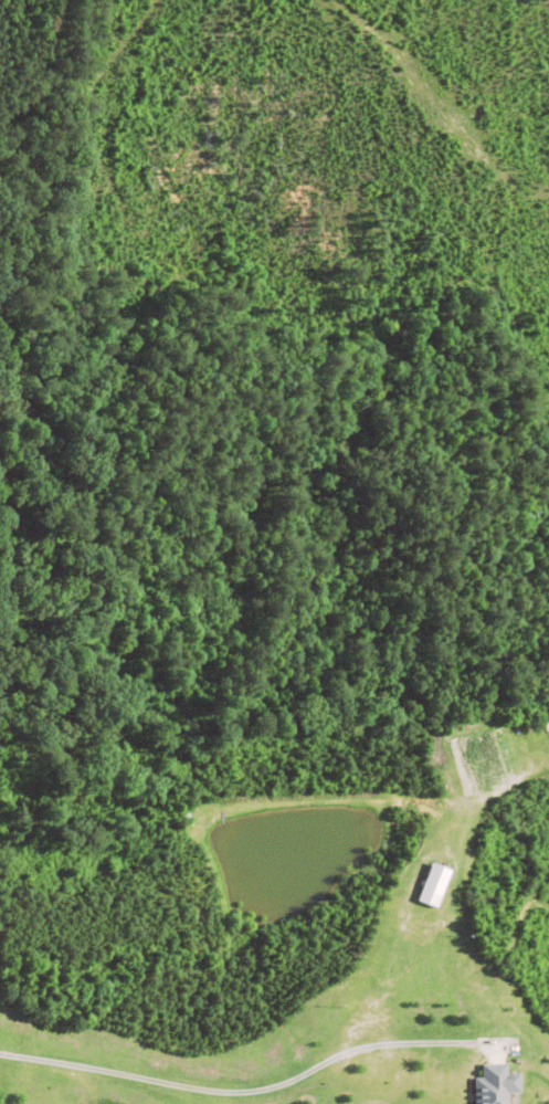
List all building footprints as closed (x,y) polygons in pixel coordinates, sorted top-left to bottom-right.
[(436,908),(449,871),(430,864),(417,902),(436,908)] [(472,1103),(506,1103),(506,1095),(519,1094),(518,1075),(506,1075),(506,1065),(479,1066),(480,1079),(471,1079),(472,1103)]
